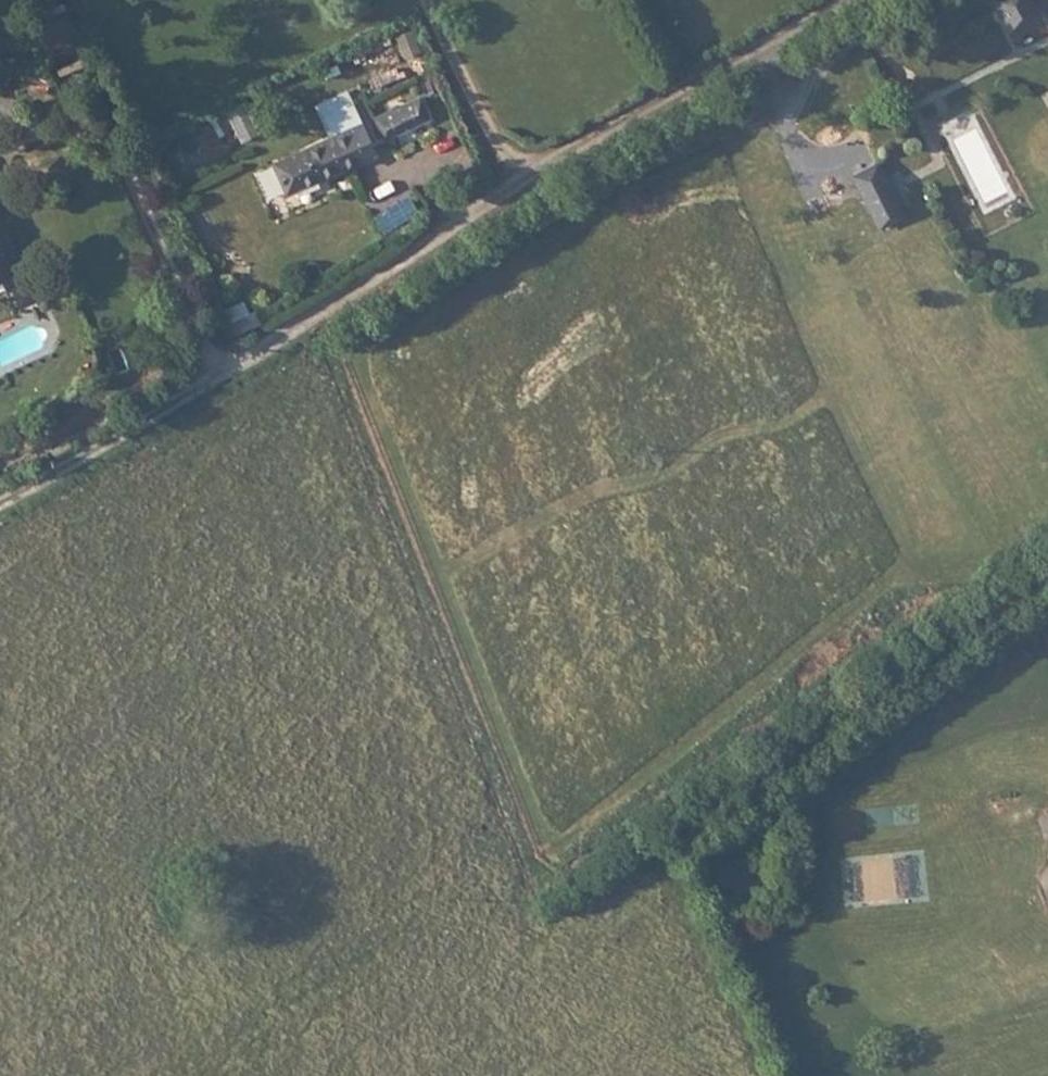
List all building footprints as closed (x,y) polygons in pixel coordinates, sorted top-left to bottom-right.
[(989,21),(1020,6),(1016,0),(979,0),(989,21)] [(989,21),(992,26),(1022,12),(1020,6),(989,21)] [(339,121),(364,109),(348,75),(320,89),(334,123),(339,121)] [(422,82),(378,105),(387,125),(432,104),(422,82)] [(378,140),(364,109),(339,121),(355,150),(378,140)] [(355,150),(339,121),(334,123),(281,147),(294,178),(355,150)]
